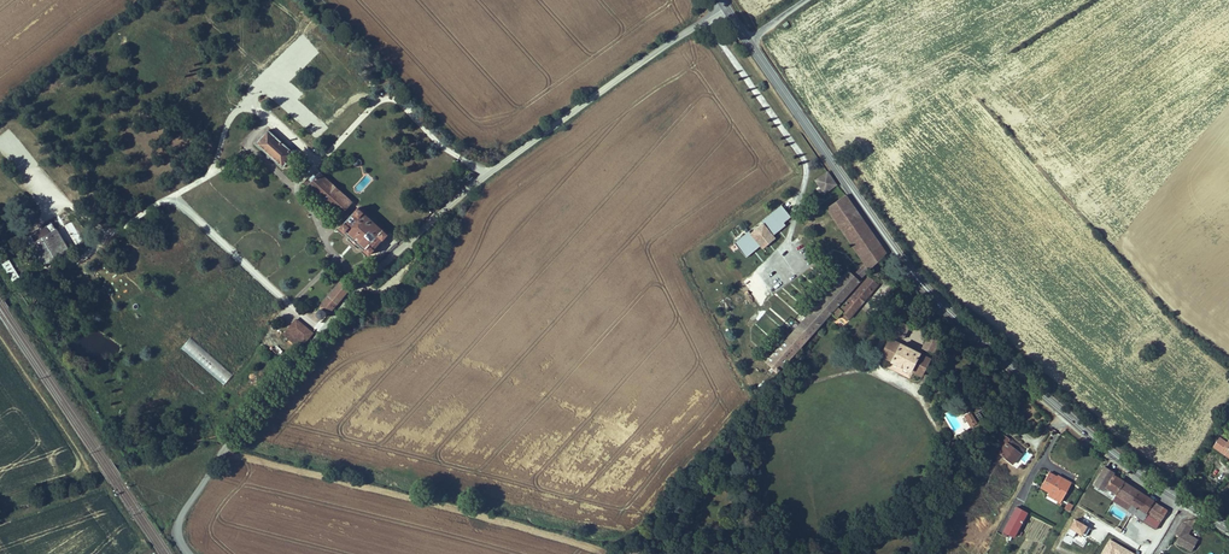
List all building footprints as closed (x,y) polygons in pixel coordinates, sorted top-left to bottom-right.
[(256,142),(285,167),(296,155),(267,129),(256,142)] [(815,179),(825,193),(838,184),(828,170),(815,179)] [(334,181),(323,171),(320,175),(316,172),(307,182),(322,195),(334,181)] [(339,186),(334,181),(322,195),(327,199),(339,186)] [(339,186),(327,199),(341,212),(353,199),(339,186)] [(834,321),(841,313),(889,257),(848,201),(831,215),(869,273),(861,282),(854,276),(817,315),(829,326),(834,321)] [(372,251),(389,232),(360,205),(343,225),(372,251)] [(782,205),(762,220),(774,235),(787,225),(784,223),(792,217),(782,205)] [(763,222),(735,243),(746,258),(760,247),(763,249),(776,240),(763,222)] [(66,224),(58,227),(67,246),(77,242),(71,230),(69,231),(66,224)] [(50,267),(69,255),(53,228),(30,242),(33,247),(32,248),(35,253),(39,251),(50,267)] [(46,270),(50,267),(39,251),(35,253),(46,270)] [(9,260),(1,264),(12,282),(20,277),(9,260)] [(339,283),(317,308),(319,310),(314,316),(319,320),(324,314),(326,316),(348,290),(339,283)] [(846,317),(855,324),(883,290),(874,283),(846,317)] [(122,304),(130,307),(133,300),(124,297),(122,304)] [(845,316),(841,313),(834,321),(838,325),(842,320),(845,316)] [(817,315),(780,354),(794,367),(813,345),(829,326),(817,315)] [(846,317),(845,316),(842,320),(851,328),(855,324),(846,317)] [(312,332),(295,318),(287,327),(304,342),(312,332)] [(893,334),(904,339),(911,324),(900,319),(893,334)] [(304,342),(287,327),(282,333),(299,348),(304,342)] [(921,348),(932,353),(938,337),(928,332),(921,348)] [(923,376),(933,358),(901,342),(890,337),(880,355),(891,361),(923,376)] [(772,363),(786,376),(794,367),(780,354),(772,363)] [(767,378),(772,373),(768,370),(763,375),(767,378)] [(963,416),(972,427),(978,422),(970,411),(963,416)] [(1024,450),(1005,434),(998,444),(1002,447),(998,452),(1012,464),(1024,450)] [(1228,458),(1228,440),(1228,442),(1220,437),(1212,449),(1217,452),(1218,451),(1226,456),(1228,458)] [(1116,494),(1124,481),(1114,474),(1114,472),(1103,466),(1092,484),(1103,491),(1105,488),(1115,494),(1116,494)] [(1050,489),(1048,492),(1062,499),(1070,482),(1062,478),(1060,482),(1055,478),(1056,476),(1047,472),(1041,484),(1050,489)] [(1116,494),(1130,504),(1128,507),(1127,510),(1154,529),(1168,510),(1153,501),(1154,500),(1124,481),(1116,494)] [(1062,499),(1048,492),(1046,495),(1060,502),(1062,499)] [(1064,510),(1070,512),(1073,505),(1067,502),(1064,510)] [(1016,506),(1003,531),(1015,537),(1027,512),(1016,506)] [(1075,520),(1070,528),(1083,536),(1087,527),(1075,520)] [(1193,520),(1180,523),(1174,534),(1178,536),(1175,542),(1191,551),(1197,540),(1187,534),(1194,521),(1193,520)] [(1110,540),(1102,553),(1103,553),(1134,553),(1110,540)]
